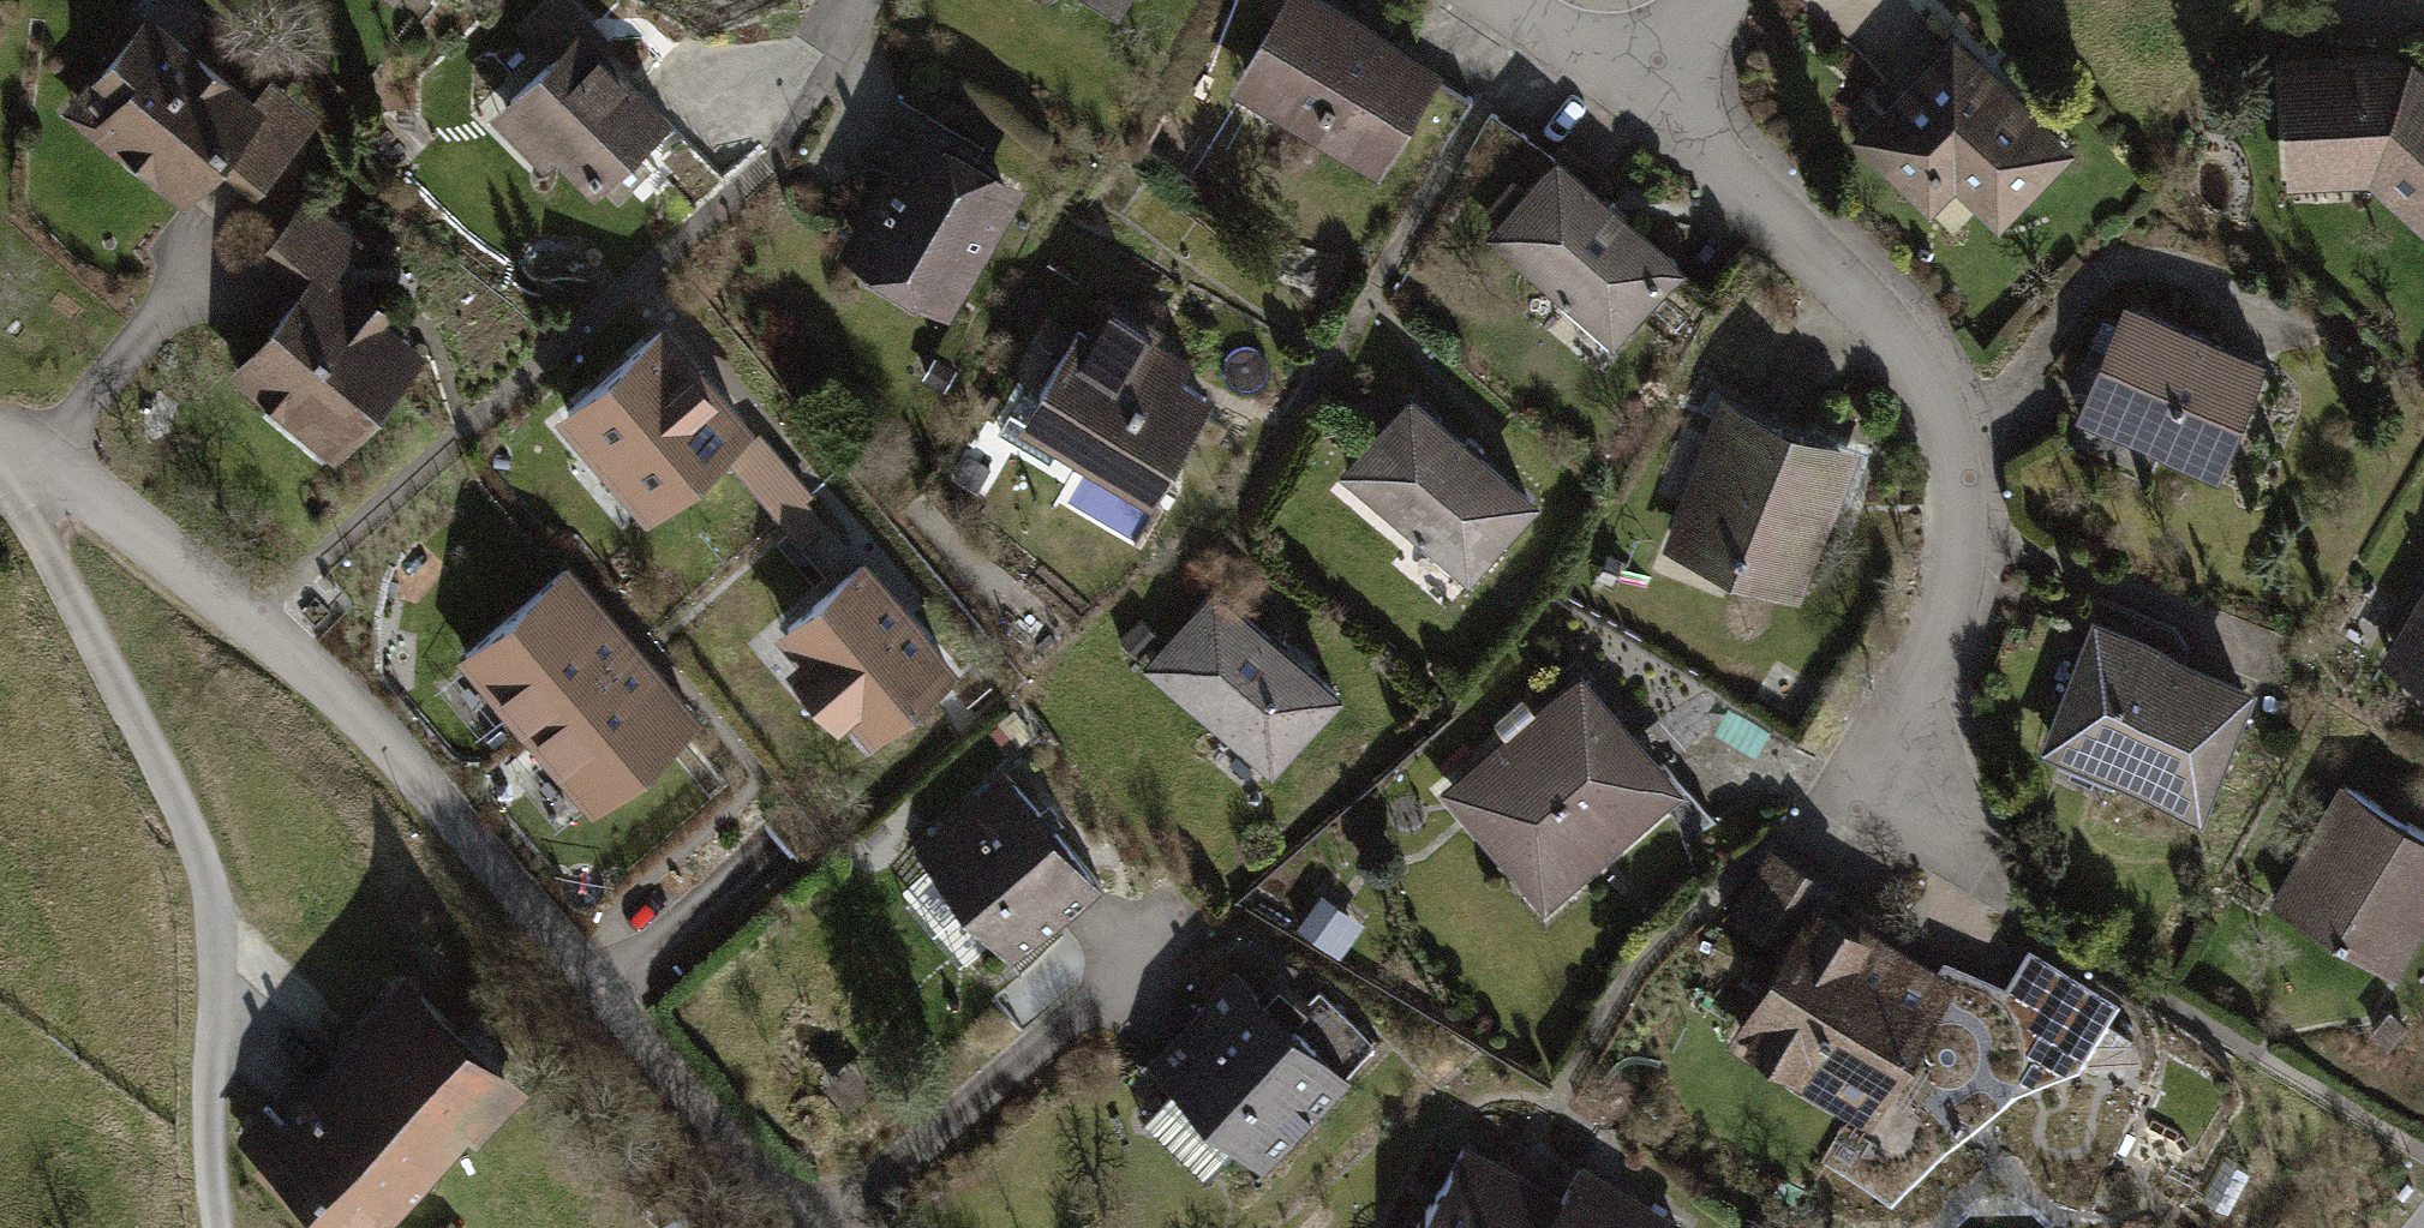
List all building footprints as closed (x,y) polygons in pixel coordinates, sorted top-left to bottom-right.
[(537,63),(575,25),(597,47),(604,39),(565,0),(543,0),(510,34),(537,63)] [(1106,17),(1116,0),(1076,0),(1106,17)] [(1321,0),(1271,0),(1218,87),(1367,177),(1433,68),(1321,0)] [(248,93),(139,5),(54,109),(176,208),(210,167),(247,196),(312,116),(262,75),(248,93)] [(597,47),(575,25),(537,63),(484,116),(532,164),(550,157),(590,196),(668,118),(597,47)] [(2067,150),(1942,30),(1837,137),(1920,217),(1948,188),(1990,229),(2067,150)] [(2272,66),(2275,181),(2366,183),(2423,240),(2423,71),(2406,55),(2272,66)] [(1015,186),(901,121),(824,255),(938,320),(1015,186)] [(1677,263),(1548,153),(1473,240),(1602,350),(1677,263)] [(248,258),(287,292),(311,264),(325,277),(356,241),(302,195),(248,258)] [(325,277),(311,264),(287,292),(218,375),(330,455),(419,352),(325,277)] [(1082,328),(1065,319),(1003,428),(1140,505),(1204,393),(1166,372),(1178,351),(1146,333),(1154,320),(1103,291),(1082,328)] [(2258,357),(2117,301),(2072,414),(2212,470),(2258,357)] [(542,413),(633,522),(746,428),(655,319),(542,413)] [(1529,501),(1400,392),(1328,477),(1457,586),(1529,501)] [(1850,450),(1712,397),(1653,553),(1791,605),(1850,450)] [(766,423),(734,452),(805,529),(837,500),(766,423)] [(763,632),(858,744),(949,667),(855,555),(763,632)] [(507,730),(623,644),(557,562),(444,659),(507,730)] [(2365,661),(2423,695),(2423,562),(2365,661)] [(1347,695),(1223,596),(1157,678),(1281,777),(1347,695)] [(2247,682),(2083,615),(2028,750),(2192,817),(2247,682)] [(623,644),(507,730),(580,814),(690,717),(623,644)] [(1569,665),(1426,789),(1535,913),(1678,789),(1569,665)] [(1090,885),(989,771),(900,850),(1001,963),(1090,885)] [(2330,783),(2260,904),(2390,979),(2423,920),(2423,837),(2330,783)] [(1715,920),(1768,950),(1805,887),(1814,871),(1761,841),(1715,920)] [(1951,972),(1805,887),(1768,950),(1713,1045),(1846,1122),(1858,1129),(1951,972)] [(1858,1129),(1846,1122),(1822,1162),(1890,1207),(1918,1177),(1943,1154),(2014,1101),(2077,1075),(2120,1010),(2031,956),(2008,992),(1951,972),(1858,1129)] [(1337,1082),(1222,974),(1137,1065),(1251,1173),(1337,1082)] [(393,975),(234,1141),(326,1227),(367,1227),(506,1083),(393,975)] [(1552,1198),(1453,1145),(1404,1227),(1538,1227),(1552,1198)] [(1552,1198),(1538,1227),(1669,1227),(1676,1216),(1574,1161),(1552,1198)]
